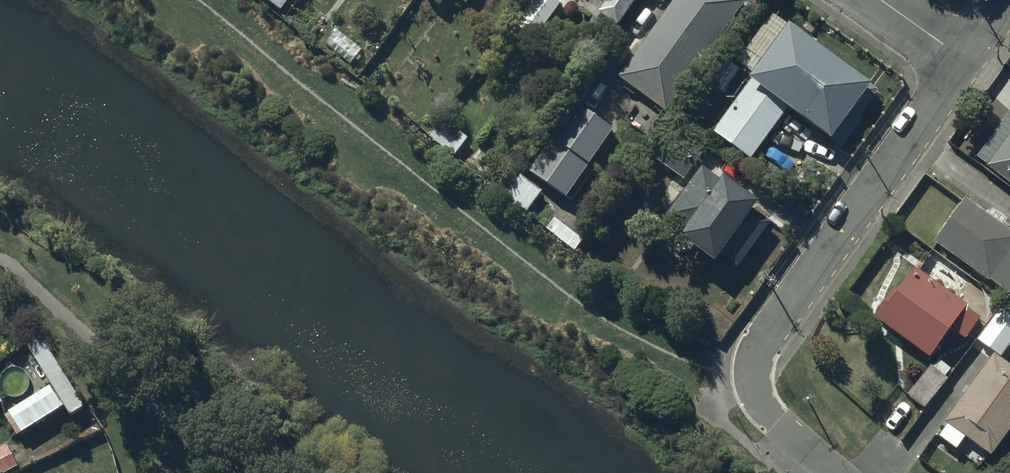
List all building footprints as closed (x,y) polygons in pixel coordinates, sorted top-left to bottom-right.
[(489,55),(506,69),(561,0),(530,0),(489,55)] [(583,1),(596,10),(598,7),(618,20),(632,0),(585,0),(583,1)] [(617,71),(644,91),(627,115),(648,130),(741,0),(668,0),(617,71)] [(753,70),(713,125),(750,153),(791,100),(843,140),(862,116),(858,113),(877,88),(867,80),(870,76),(777,5),(746,45),(758,55),(748,67),(753,70)] [(336,26),(324,40),(352,63),(364,49),(336,26)] [(573,99),(529,164),(564,188),(609,123),(573,99)] [(977,152),(1009,175),(1009,108),(1008,107),(977,152)] [(443,114),(428,132),(453,152),(468,134),(443,114)] [(718,172),(701,160),(667,206),(682,218),(677,224),(714,251),(717,246),(737,261),(769,217),(750,203),(758,192),(754,190),(765,176),(744,160),(733,176),(722,168),(718,172)] [(526,208),(542,187),(520,170),(504,192),(526,208)] [(964,191),(932,236),(989,276),(990,274),(1009,289),(1009,223),(964,191)] [(562,204),(546,225),(573,247),(590,227),(562,204)] [(965,301),(967,298),(915,259),(899,281),(895,278),(872,309),(929,351),(950,323),(965,334),(981,313),(965,301)] [(977,335),(1001,351),(1009,339),(1009,308),(1001,301),(977,335)] [(993,348),(942,415),(948,419),(939,431),(957,444),(966,432),(991,450),(1009,423),(1009,360),(993,348)] [(931,361),(907,390),(924,404),(948,375),(945,372),(950,365),(939,355),(933,363),(931,361)] [(0,444),(0,472),(20,464),(9,440),(0,444)]
